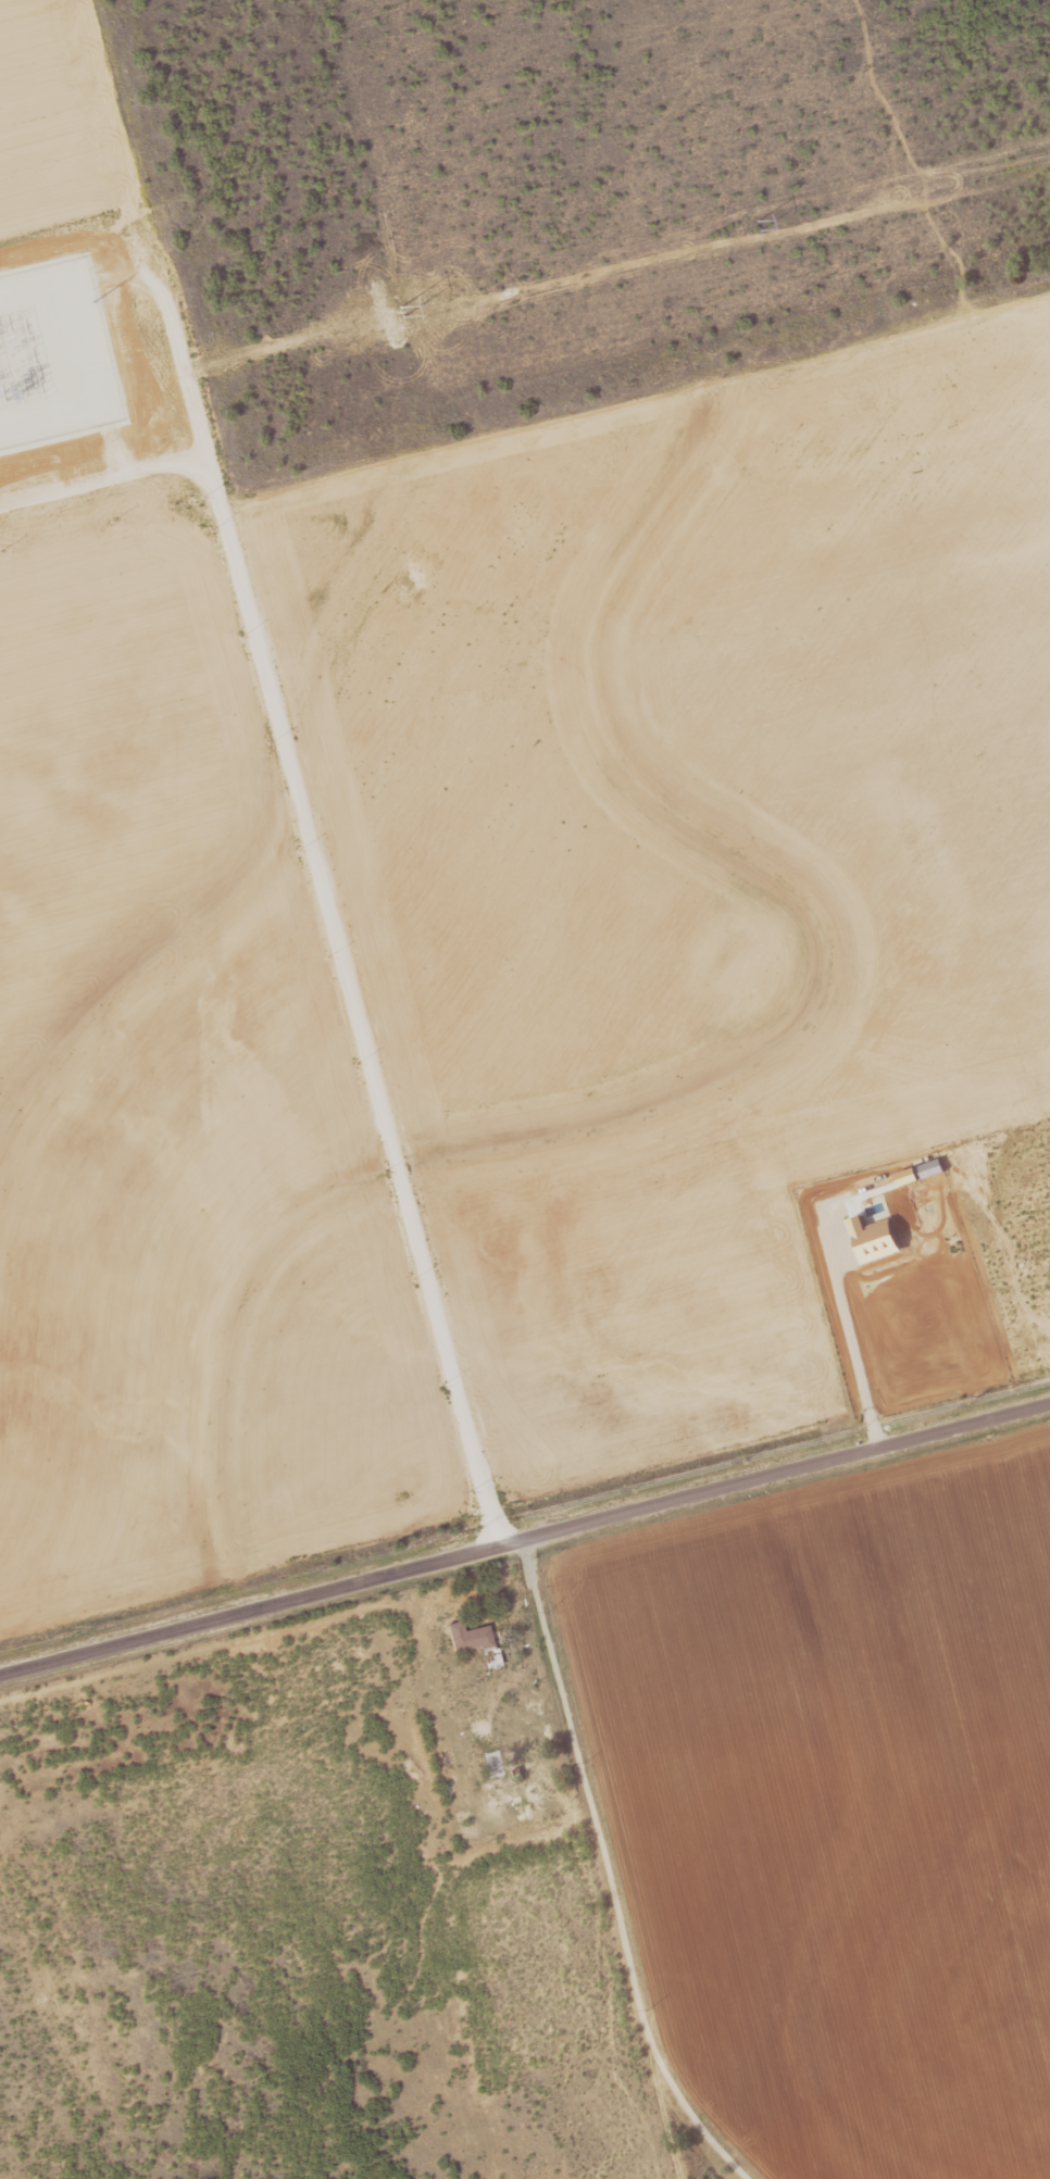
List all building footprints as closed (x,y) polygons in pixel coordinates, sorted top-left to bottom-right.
[(449,1623),(455,1652),(482,1646),(488,1670),(503,1667),(493,1623),(466,1629),(464,1620),(449,1623)] [(513,1757),(524,1757),(523,1747),(512,1748),(513,1757)] [(503,1750),(480,1753),(483,1779),(506,1777),(503,1750)]
